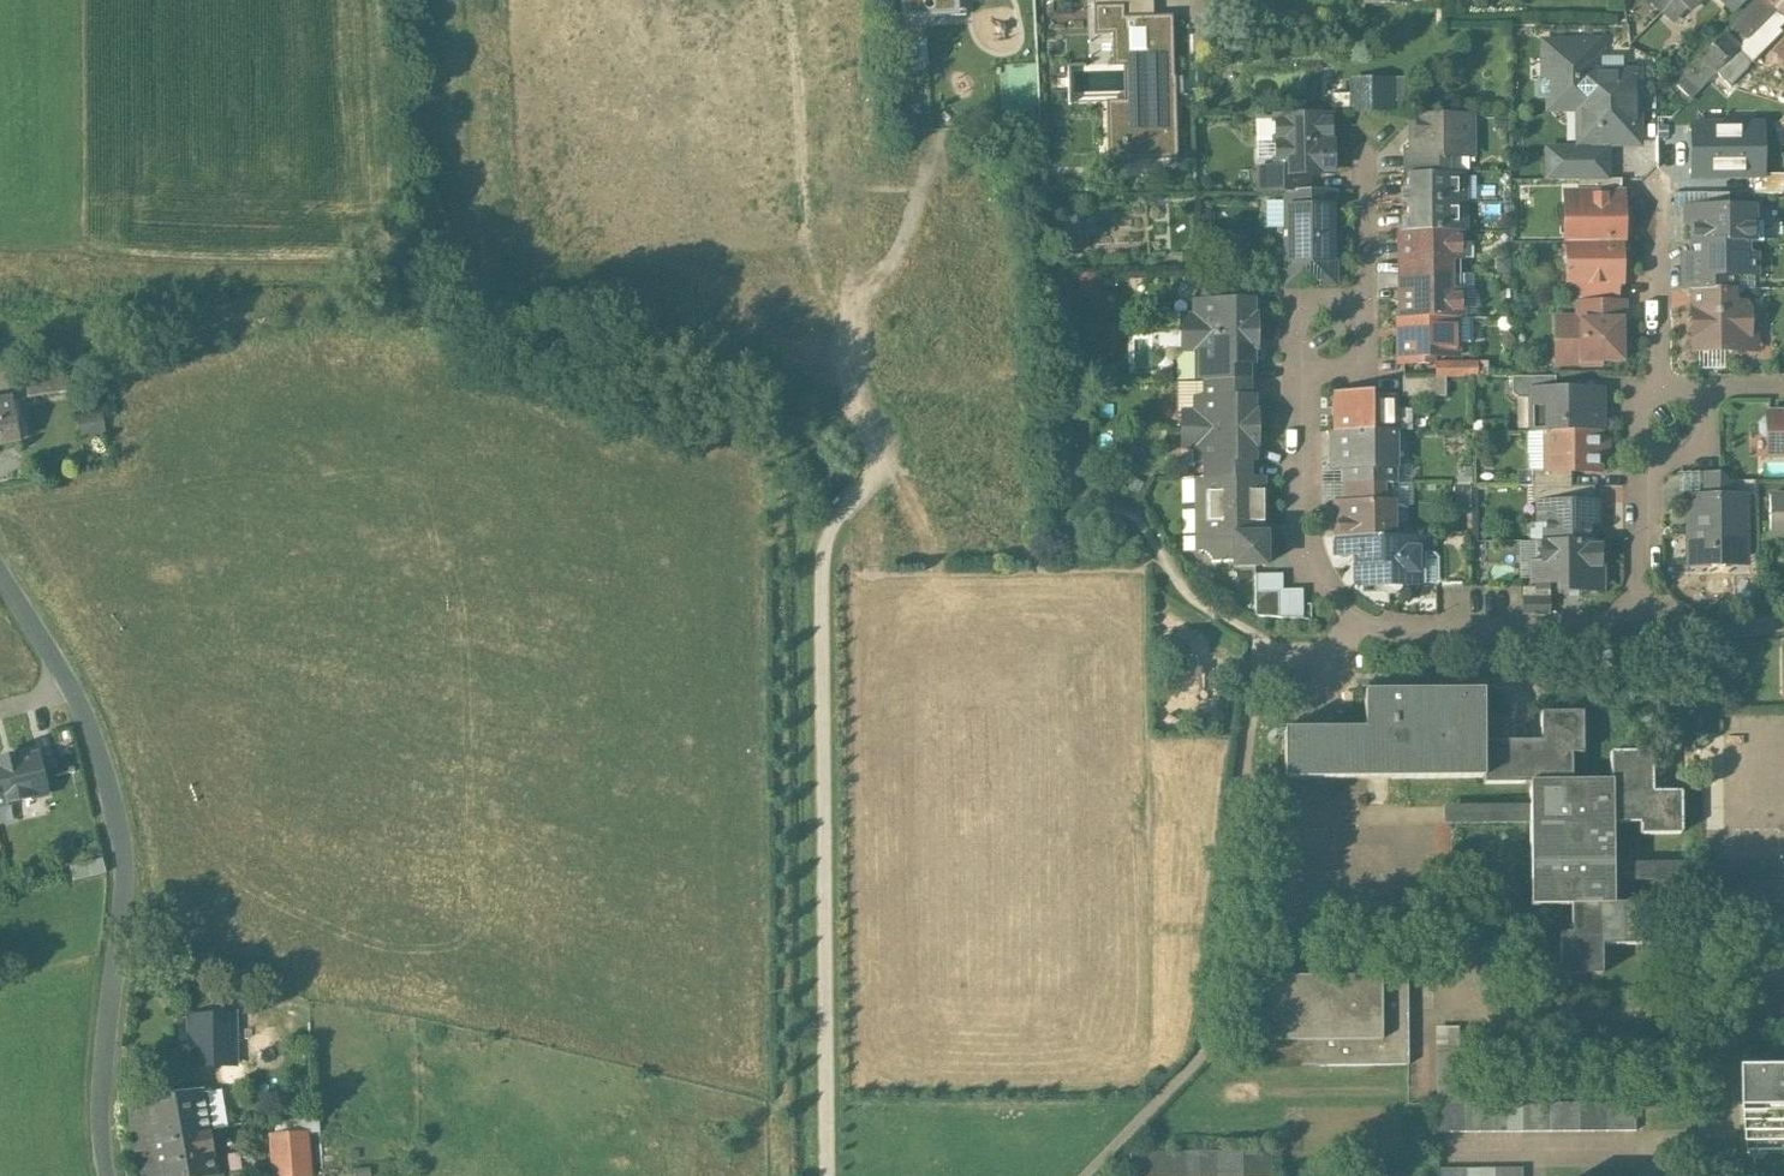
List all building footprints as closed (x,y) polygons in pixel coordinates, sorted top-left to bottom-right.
[(902,20),(959,17),(958,0),(901,0),(902,20)] [(1094,7),(1124,6),(1124,18),(1152,18),(1152,17),(1154,17),(1153,0),(1094,0),(1094,7)] [(1690,10),(1700,0),(1680,0),(1690,10)] [(1722,9),(1729,16),(1728,16),(1729,18),(1741,6),(1735,0),(1732,0),(1722,9)] [(1769,2),(1778,11),(1783,5),(1783,0),(1767,0),(1769,2)] [(1761,10),(1756,6),(1735,27),(1743,35),(1749,41),(1756,33),(1778,11),(1769,2),(1761,10)] [(1152,18),(1124,18),(1124,6),(1094,7),(1095,35),(1113,34),(1114,65),(1068,66),(1069,105),(1107,104),(1108,160),(1178,158),(1177,132),(1177,113),(1176,95),(1172,95),(1172,78),(1174,78),(1173,16),(1154,17),(1152,17),(1152,18)] [(1722,9),(1711,21),(1717,27),(1728,16),(1729,16),(1722,9)] [(1756,33),(1769,45),(1782,31),(1779,28),(1783,23),(1783,16),(1778,11),(1756,33)] [(1739,37),(1732,30),(1728,35),(1733,40),(1739,37)] [(1749,41),(1741,49),(1753,61),(1769,45),(1756,33),(1749,41)] [(1727,34),(1677,86),(1690,100),(1719,71),(1741,49),(1733,40),(1728,35),(1727,34)] [(1739,37),(1733,40),(1741,49),(1749,41),(1743,35),(1739,37)] [(1637,73),(1599,73),(1599,63),(1602,63),(1602,41),(1542,41),(1543,62),(1543,80),(1537,80),(1537,99),(1582,99),(1582,125),(1579,125),(1579,144),(1598,143),(1603,138),(1605,139),(1609,140),(1613,140),(1616,140),(1619,139),(1622,137),(1625,133),(1627,129),(1638,132),(1637,73)] [(1753,61),(1741,49),(1719,71),(1732,84),(1753,61)] [(1041,106),(1038,63),(1002,65),(1005,109),(1041,106)] [(1403,111),(1402,74),(1355,76),(1356,113),(1403,111)] [(1469,115),(1414,116),(1414,154),(1407,154),(1407,174),(1444,174),(1444,156),(1457,156),(1457,144),(1469,144),(1469,115)] [(1330,144),(1329,116),(1276,118),(1277,141),(1277,169),(1278,175),(1307,174),(1331,174),(1331,171),(1333,171),(1332,143),(1330,144)] [(1730,117),(1691,118),(1692,175),(1731,175),(1730,117)] [(1768,117),(1730,117),(1731,175),(1769,174),(1768,117)] [(1276,118),(1256,118),(1256,121),(1257,121),(1257,141),(1277,141),(1276,118)] [(1605,180),(1605,151),(1548,151),(1549,181),(1578,181),(1578,180),(1605,180)] [(1277,169),(1259,169),(1259,193),(1278,193),(1287,193),(1307,192),(1307,191),(1307,174),(1278,175),(1277,169)] [(1444,174),(1407,174),(1408,190),(1400,190),(1400,204),(1408,204),(1408,218),(1401,218),(1401,232),(1460,232),(1467,232),(1467,174),(1448,174),(1444,174)] [(1605,180),(1578,180),(1578,181),(1578,195),(1621,195),(1621,200),(1621,199),(1621,180),(1605,180)] [(1333,191),(1307,191),(1307,192),(1287,193),(1287,207),(1333,207),(1333,191)] [(1728,194),(1707,194),(1707,208),(1728,208),(1728,194)] [(1621,195),(1578,195),(1578,219),(1567,219),(1567,243),(1621,243),(1621,228),(1628,228),(1627,208),(1621,209),(1621,200),(1621,195)] [(1333,207),(1287,207),(1288,264),(1299,264),(1300,265),(1322,265),(1322,264),(1334,264),(1333,207)] [(1707,208),(1693,208),(1693,242),(1744,241),(1744,242),(1763,242),(1763,223),(1753,223),(1753,208),(1728,208),(1707,208)] [(1460,232),(1401,232),(1401,261),(1417,261),(1417,276),(1449,275),(1449,261),(1461,261),(1460,232)] [(1744,241),(1693,242),(1693,269),(1693,276),(1732,276),(1753,275),(1753,255),(1744,255),(1744,242),(1744,241)] [(1621,243),(1567,243),(1567,254),(1557,263),(1567,273),(1567,284),(1578,284),(1617,284),(1621,284),(1621,243)] [(1299,264),(1288,264),(1288,284),(1299,284),(1300,265),(1299,264)] [(1334,264),(1322,264),(1322,265),(1322,284),(1334,284),(1334,264)] [(1732,276),(1693,276),(1693,269),(1684,269),(1684,290),(1694,290),(1732,290),(1732,289),(1732,276)] [(1449,275),(1417,276),(1417,290),(1401,290),(1401,319),(1456,319),(1461,318),(1461,290),(1449,290),(1449,275)] [(1247,284),(1205,284),(1205,300),(1247,300),(1247,284)] [(1617,284),(1578,284),(1578,301),(1580,301),(1617,300),(1617,284)] [(1732,290),(1694,290),(1694,310),(1733,310),(1732,290)] [(1205,300),(1195,300),(1195,317),(1181,317),(1181,333),(1257,333),(1257,316),(1252,316),(1252,300),(1205,300)] [(1622,320),(1621,300),(1617,300),(1580,301),(1580,321),(1622,320)] [(1694,310),(1691,310),(1692,339),(1694,339),(1694,351),(1726,350),(1730,355),(1737,355),(1741,350),(1743,350),(1743,335),(1749,335),(1749,310),(1733,310),(1694,310)] [(1456,319),(1401,319),(1402,364),(1431,364),(1431,357),(1457,357),(1456,319)] [(1580,321),(1580,325),(1556,326),(1557,358),(1580,358),(1580,367),(1603,367),(1603,362),(1622,362),(1622,320),(1580,321)] [(1257,350),(1257,333),(1181,333),(1181,350),(1195,350),(1195,367),(1205,367),(1248,366),(1253,366),(1253,350),(1257,350)] [(1475,362),(1437,363),(1437,378),(1446,378),(1475,378),(1475,362)] [(1205,382),(1248,382),(1248,366),(1205,367),(1205,382)] [(66,376),(26,383),(29,400),(69,392),(66,376)] [(1555,377),(1512,378),(1512,394),(1518,399),(1531,399),(1531,392),(1555,392),(1555,377)] [(1437,378),(1402,378),(1402,397),(1446,397),(1446,378),(1437,378)] [(1248,382),(1205,382),(1205,398),(1248,397),(1248,382)] [(1555,392),(1531,392),(1531,399),(1534,399),(1534,401),(1539,406),(1539,418),(1534,423),(1534,431),(1532,431),(1532,432),(1546,432),(1599,432),(1598,391),(1555,392)] [(1373,397),(1372,392),(1339,392),(1339,415),(1335,415),(1335,432),(1392,431),(1393,431),(1393,396),(1373,397)] [(1181,414),(1181,431),(1258,430),(1258,413),(1253,413),(1253,397),(1248,397),(1205,398),(1196,398),(1196,414),(1181,414)] [(0,401),(0,444),(17,441),(9,399),(0,401)] [(1768,416),(1768,420),(1765,420),(1760,424),(1760,432),(1765,437),(1768,437),(1769,454),(1783,454),(1783,415),(1768,416)] [(1258,430),(1181,431),(1182,447),(1196,447),(1196,464),(1205,464),(1248,463),(1254,463),(1253,447),(1258,447),(1258,430)] [(1392,431),(1335,432),(1336,468),(1345,468),(1392,468),(1392,431)] [(1599,432),(1546,432),(1546,471),(1546,472),(1570,472),(1599,472),(1599,432)] [(1206,479),(1249,478),(1248,463),(1205,464),(1206,479)] [(1392,468),(1345,468),(1345,484),(1392,484),(1392,468)] [(1570,472),(1546,472),(1546,471),(1532,471),(1532,487),(1570,487),(1570,472)] [(1729,482),(1720,472),(1703,472),(1703,496),(1737,496),(1737,482),(1729,482)] [(1263,479),(1200,479),(1200,508),(1264,507),(1264,492),(1259,492),(1259,480),(1263,480),(1263,479)] [(1392,484),(1345,484),(1346,501),(1383,501),(1382,485),(1392,485),(1392,484)] [(1570,487),(1532,487),(1532,504),(1545,504),(1545,502),(1594,502),(1594,487),(1573,487),(1570,487)] [(1703,496),(1695,497),(1695,527),(1690,527),(1690,557),(1707,557),(1707,561),(1713,567),(1724,567),(1731,561),(1731,552),(1743,552),(1742,516),(1738,516),(1737,496),(1703,496)] [(1769,496),(1770,536),(1783,536),(1783,496),(1769,496)] [(1346,501),(1336,502),(1336,537),(1376,537),(1393,537),(1392,501),(1346,501)] [(1594,502),(1545,502),(1545,504),(1546,541),(1590,541),(1590,528),(1595,528),(1595,524),(1599,521),(1600,517),(1598,513),(1595,510),(1595,502),(1594,502)] [(1264,507),(1200,508),(1201,537),(1260,536),(1260,523),(1264,523),(1264,507)] [(1265,566),(1265,536),(1260,536),(1201,537),(1201,552),(1205,553),(1208,555),(1210,558),(1212,563),(1235,563),(1235,567),(1265,566)] [(1376,537),(1336,537),(1337,554),(1357,554),(1362,554),(1362,552),(1376,552),(1376,537)] [(1393,537),(1376,537),(1376,552),(1362,552),(1362,554),(1357,554),(1357,580),(1362,585),(1382,585),(1382,589),(1388,595),(1396,595),(1402,589),(1402,585),(1422,585),(1422,558),(1426,554),(1426,537),(1393,537)] [(1546,541),(1516,541),(1516,543),(1541,543),(1542,564),(1534,564),(1534,584),(1559,584),(1559,591),(1578,591),(1578,589),(1600,588),(1599,541),(1590,541),(1546,541)] [(1539,594),(1538,588),(1522,588),(1522,614),(1539,614),(1539,607),(1548,607),(1548,594),(1539,594)] [(1279,618),(1279,592),(1255,592),(1255,617),(1279,618)] [(1483,693),(1366,693),(1366,730),(1284,730),(1285,780),(1378,779),(1484,779),(1484,743),(1483,693)] [(1542,743),(1484,743),(1484,779),(1484,784),(1531,784),(1531,806),(1531,814),(1531,823),(1531,906),(1572,906),(1572,933),(1561,934),(1561,975),(1604,975),(1604,945),(1660,945),(1660,904),(1614,904),(1614,880),(1614,872),(1614,864),(1614,825),(1642,825),(1642,835),(1682,835),(1682,793),(1653,793),(1653,753),(1611,753),(1611,781),(1573,782),(1573,754),(1583,754),(1583,713),(1542,713),(1542,743)] [(41,771),(37,755),(17,760),(16,756),(1,759),(2,764),(0,764),(0,806),(16,802),(47,795),(41,771)] [(1531,806),(1444,807),(1444,825),(1531,823),(1531,814),(1531,806)] [(1614,880),(1741,879),(1741,884),(1780,884),(1780,879),(1783,879),(1783,862),(1614,864),(1614,872),(1614,880)] [(1741,884),(1737,884),(1736,904),(1783,903),(1783,884),(1780,884),(1741,884)] [(1408,976),(1261,977),(1262,1067),(1409,1065),(1408,976)] [(233,1017),(189,1018),(190,1067),(234,1066),(233,1017)] [(1746,1070),(1746,1137),(1783,1137),(1783,1070),(1746,1070)] [(143,1102),(152,1150),(151,1150),(154,1165),(147,1167),(149,1175),(217,1175),(202,1092),(143,1102)] [(143,1102),(127,1105),(135,1153),(151,1150),(152,1150),(143,1102)] [(1461,1104),(1438,1104),(1438,1133),(1636,1132),(1636,1103),(1461,1104)] [(307,1132),(269,1136),(274,1175),(312,1175),(307,1132)] [(1131,1153),(1131,1175),(1273,1175),(1272,1151),(1131,1153)]
